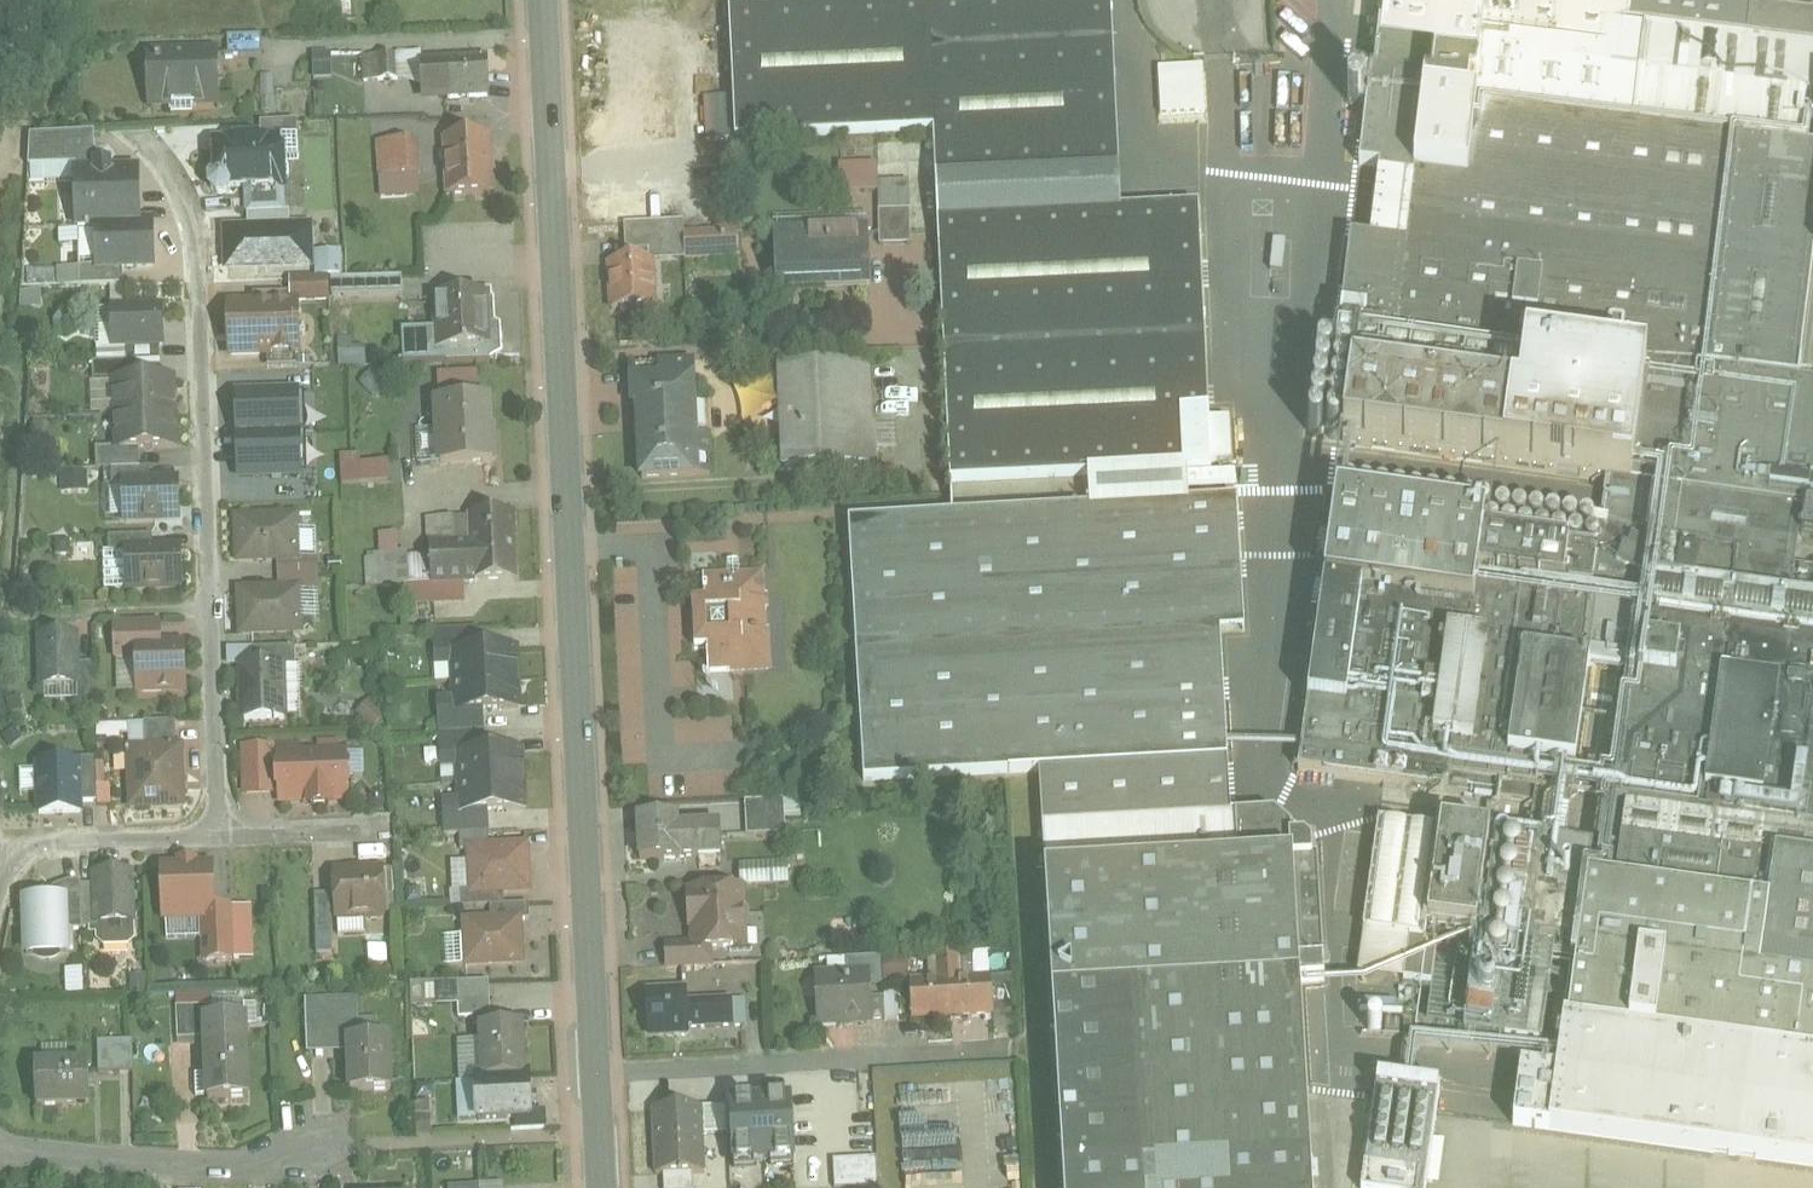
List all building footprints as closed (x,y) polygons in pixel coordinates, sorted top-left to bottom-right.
[(731,7),(737,141),(935,132),(939,219),(1122,211),(1112,0),(888,0),(731,7)] [(1361,165),(1381,167),(1375,217),(1409,221),(1406,243),(1352,236),(1341,330),(1340,330),(1337,356),(1356,358),(1344,443),(1610,479),(1804,505),(1812,507),(1812,382),(1798,380),(1812,265),(1812,145),(1809,145),(1812,116),(1812,15),(1752,7),(1753,0),(1381,0),(1361,165)] [(263,57),(263,35),(229,36),(230,58),(263,57)] [(309,53),(309,76),(327,76),(327,53),(309,53)] [(218,54),(151,58),(155,110),(174,109),(174,102),(220,99),(218,54)] [(399,55),(365,57),(367,81),(400,79),(399,55)] [(487,60),(447,62),(449,91),(449,99),(488,97),(487,60)] [(447,62),(424,63),(425,92),(449,91),(447,62)] [(1205,67),(1163,69),(1165,100),(1206,97),(1205,67)] [(1359,71),(1356,71),(1355,73),(1353,74),(1352,76),(1352,78),(1352,79),(1352,82),(1353,84),(1355,85),(1356,86),(1358,87),(1360,87),(1363,87),(1365,86),(1367,84),(1368,83),(1369,81),(1369,79),(1369,77),(1368,74),(1366,72),(1364,71),(1362,71),(1360,70),(1359,71)] [(1358,90),(1356,90),(1354,91),(1353,92),(1351,93),(1350,95),(1350,96),(1349,99),(1350,101),(1351,103),(1352,104),(1353,106),(1356,107),(1358,107),(1362,106),(1364,104),(1365,103),(1366,100),(1366,98),(1366,95),(1365,94),(1364,92),(1362,91),(1360,90),(1358,90)] [(298,122),(262,124),(263,141),(284,140),(284,142),(299,141),(298,122)] [(96,133),(32,136),(30,167),(78,165),(78,152),(96,152),(96,133)] [(491,138),(446,139),(448,196),(493,194),(491,138)] [(263,141),(216,143),(218,175),(212,181),(213,190),(219,195),(227,195),(233,188),(248,188),(257,187),(257,190),(284,188),(286,188),(286,182),(291,177),(290,167),(285,162),(285,160),(300,159),(299,141),(284,142),(284,140),(263,141)] [(418,140),(395,141),(397,174),(419,173),(418,140)] [(113,171),(112,160),(98,161),(98,152),(96,152),(78,152),(78,165),(80,229),(99,228),(99,226),(141,225),(140,191),(133,191),(132,171),(113,171)] [(284,188),(257,190),(257,187),(248,188),(249,215),(285,214),(284,188)] [(1122,211),(939,219),(952,482),(1213,469),(1200,207),(1122,211)] [(1265,260),(1263,208),(1246,208),(1248,261),(1265,260)] [(912,211),(881,213),(883,247),(914,246),(912,211)] [(285,214),(249,215),(249,229),(290,227),(289,214),(285,214)] [(154,268),(153,225),(141,225),(99,226),(99,228),(100,268),(100,270),(125,269),(154,268)] [(739,225),(718,226),(718,232),(686,234),(687,260),(740,258),(739,225)] [(290,227),(249,229),(225,229),(227,270),(313,268),(312,227),(290,227)] [(869,230),(830,232),(830,236),(778,238),(779,270),(781,270),(781,265),(805,264),(806,287),(799,287),(800,289),(871,286),(869,230)] [(341,253),(316,254),(317,276),(341,275),(341,253)] [(654,264),(613,266),(615,311),(656,309),(654,264)] [(100,270),(100,268),(81,268),(82,287),(125,286),(125,269),(100,270)] [(403,277),(334,279),(334,296),(401,294),(401,296),(403,296),(403,277)] [(330,280),(293,281),(294,301),(331,300),(330,280)] [(486,294),(441,296),(441,310),(437,310),(438,329),(438,332),(443,332),(444,349),(447,349),(448,363),(493,362),(493,358),(497,355),(497,329),(492,326),(491,312),(486,309),(486,294)] [(298,306),(231,308),(232,355),(269,354),(298,353),(299,353),(298,306)] [(163,309),(114,310),(115,346),(127,346),(161,345),(164,345),(163,309)] [(438,329),(403,330),(404,364),(448,363),(447,349),(444,349),(443,332),(438,332),(438,329)] [(350,350),(349,336),(335,337),(336,367),(364,365),(363,349),(350,350)] [(161,345),(127,346),(128,362),(134,362),(138,362),(162,361),(161,345)] [(298,353),(269,354),(269,368),(298,367),(298,353)] [(1326,356),(1324,357),(1322,358),(1320,360),(1319,362),(1319,364),(1319,366),(1320,367),(1322,369),(1323,370),(1326,371),(1330,370),(1331,369),(1333,367),(1333,365),(1334,363),(1333,362),(1333,360),(1331,358),(1329,357),(1326,356)] [(1348,360),(1346,359),(1344,359),(1342,359),(1340,360),(1338,362),(1337,364),(1337,366),(1338,368),(1338,370),(1340,372),(1341,373),(1343,373),(1345,373),(1347,373),(1349,372),(1351,370),(1352,366),(1351,363),(1350,361),(1348,360)] [(128,362),(94,364),(95,384),(117,384),(117,382),(138,381),(138,362),(134,362),(128,362)] [(871,365),(784,369),(787,455),(780,456),(781,469),(787,469),(787,470),(875,466),(871,365)] [(696,366),(635,368),(637,408),(642,408),(645,479),(713,476),(711,441),(700,441),(696,366)] [(1327,373),(1324,373),(1321,374),(1319,375),(1318,377),(1317,379),(1317,380),(1317,382),(1318,384),(1319,386),(1321,387),(1324,387),(1326,387),(1328,386),(1330,384),(1331,380),(1330,376),(1328,374),(1327,373)] [(1342,375),(1339,376),(1337,377),(1336,379),(1335,381),(1335,383),(1335,385),(1336,386),(1337,387),(1338,389),(1340,390),(1342,390),(1345,389),(1347,388),(1349,386),(1349,383),(1349,380),(1348,379),(1347,377),(1345,376),(1342,375)] [(138,381),(117,382),(117,384),(118,416),(176,414),(175,380),(138,381)] [(1323,390),(1321,390),(1319,390),(1317,391),(1315,393),(1314,396),(1314,397),(1315,399),(1316,401),(1318,403),(1320,404),(1322,404),(1324,404),(1326,403),(1327,402),(1328,400),(1329,399),(1329,397),(1329,395),(1328,393),(1326,391),(1323,390)] [(1337,393),(1335,394),(1334,395),(1333,396),(1332,399),(1333,401),(1333,403),(1334,404),(1336,406),(1338,406),(1340,407),(1342,406),(1344,405),(1345,404),(1346,402),(1347,401),(1347,399),(1347,398),(1346,395),(1344,393),(1342,393),(1340,392),(1337,393)] [(237,396),(240,478),(300,476),(298,394),(237,396)] [(490,401),(440,403),(443,463),(495,462),(494,444),(491,445),(490,401)] [(1319,406),(1316,407),(1313,409),(1312,411),(1312,414),(1313,417),(1315,419),(1317,421),(1320,421),(1323,420),(1324,419),(1326,417),(1326,415),(1327,413),(1326,411),(1325,409),(1323,408),(1322,407),(1319,406)] [(1337,409),(1334,410),(1333,411),(1331,412),(1330,414),(1330,416),(1330,418),(1331,420),(1333,422),(1335,423),(1338,423),(1340,423),(1342,421),(1343,420),(1344,419),(1344,417),(1345,416),(1344,413),(1343,412),(1342,411),(1340,409),(1337,409)] [(176,414),(118,416),(119,448),(119,449),(141,449),(177,447),(176,414)] [(1319,423),(1317,423),(1314,424),(1312,425),(1311,426),(1310,427),(1310,429),(1310,431),(1311,434),(1313,436),(1315,437),(1317,438),(1319,437),(1321,436),(1322,435),(1323,434),(1324,432),(1324,430),(1323,426),(1321,424),(1319,423)] [(1338,426),(1335,425),(1333,426),(1331,427),(1330,428),(1329,430),(1328,433),(1328,435),(1329,437),(1331,439),(1333,440),(1335,440),(1338,440),(1339,439),(1341,437),(1342,435),(1342,433),(1342,431),(1341,429),(1340,427),(1338,426)] [(141,449),(119,449),(119,448),(97,449),(98,470),(113,469),(141,468),(141,449)] [(384,484),(383,463),(375,463),(375,453),(332,455),(334,486),(384,484)] [(141,468),(113,469),(113,485),(125,484),(125,483),(152,482),(152,468),(141,468)] [(56,474),(57,493),(86,492),(85,472),(56,474)] [(1610,479),(1599,552),(1585,652),(1633,658),(1613,799),(1628,801),(1621,849),(1558,840),(1544,941),(1579,946),(1568,1022),(1812,1056),(1812,601),(1788,598),(1792,565),(1795,565),(1801,528),(1804,505),(1610,479)] [(152,482),(125,483),(125,484),(127,522),(180,520),(178,481),(152,482)] [(1354,484),(1352,483),(1350,482),(1348,482),(1345,484),(1343,485),(1342,487),(1342,489),(1342,491),(1343,493),(1345,495),(1346,496),(1348,496),(1350,497),(1353,496),(1355,493),(1356,491),(1356,489),(1356,488),(1355,486),(1354,484)] [(1368,485),(1366,484),(1364,485),(1362,486),(1360,488),(1359,492),(1359,494),(1360,496),(1361,497),(1362,498),(1364,499),(1366,499),(1369,498),(1371,497),(1372,495),(1373,493),(1373,492),(1373,490),(1372,488),(1370,486),(1368,485)] [(1386,487),(1382,486),(1379,488),(1377,489),(1376,491),(1375,494),(1376,496),(1377,498),(1379,500),(1381,501),(1383,501),(1385,501),(1387,500),(1389,498),(1390,494),(1390,491),(1389,490),(1387,488),(1386,487)] [(1404,491),(1402,489),(1399,489),(1396,490),(1395,491),(1394,492),(1393,493),(1393,495),(1392,497),(1393,500),(1396,502),(1397,503),(1400,504),(1402,503),(1404,502),(1406,500),(1407,496),(1406,493),(1404,491)] [(1418,491),(1416,491),(1414,492),(1412,493),(1410,495),(1409,498),(1410,501),(1410,503),(1412,504),(1414,505),(1417,506),(1420,505),(1421,504),(1423,502),(1424,498),(1423,495),(1422,494),(1420,492),(1418,491)] [(1436,494),(1434,494),(1432,494),(1430,494),(1429,495),(1427,497),(1426,499),(1426,501),(1426,502),(1427,504),(1428,505),(1429,507),(1432,508),(1434,508),(1437,507),(1438,506),(1440,504),(1441,502),(1441,500),(1440,498),(1440,497),(1438,495),(1436,494)] [(1452,496),(1450,496),(1448,496),(1446,497),(1445,498),(1444,500),(1443,501),(1443,503),(1443,505),(1444,507),(1446,509),(1448,510),(1451,510),(1453,510),(1455,509),(1457,507),(1457,505),(1458,503),(1457,499),(1454,497),(1452,496)] [(1487,518),(1338,498),(1325,585),(1322,585),(1320,604),(1323,605),(1300,771),(1448,792),(1484,536),(1485,528),(1487,518)] [(1470,499),(1467,498),(1464,498),(1462,500),(1461,501),(1460,503),(1460,505),(1460,507),(1461,509),(1462,511),(1463,512),(1465,512),(1467,513),(1470,512),(1471,511),(1473,509),(1474,505),(1474,503),(1473,501),(1472,500),(1470,499)] [(1225,705),(1177,708),(1173,635),(1197,633),(1193,556),(1241,553),(1238,499),(851,522),(866,781),(1010,773),(1041,771),(1054,997),(1136,992),(1146,1177),(1312,1167),(1301,982),(1326,981),(1318,858),(1313,859),(1313,845),(1305,839),(1293,840),(1292,827),(1275,812),(1237,815),(1237,814),(1231,814),(1225,705)] [(1489,502),(1487,501),(1483,500),(1480,502),(1478,504),(1477,506),(1477,508),(1477,510),(1478,511),(1479,513),(1481,514),(1484,515),(1487,514),(1488,513),(1490,511),(1491,508),(1491,505),(1490,503),(1489,502)] [(1508,507),(1506,506),(1503,505),(1500,506),(1498,508),(1496,509),(1495,513),(1496,516),(1497,517),(1499,519),(1501,520),(1503,520),(1506,519),(1508,518),(1509,516),(1510,513),(1510,510),(1509,509),(1508,507)] [(1804,505),(1801,528),(1812,530),(1812,507),(1804,505)] [(1524,510),(1522,508),(1520,508),(1517,508),(1515,509),(1514,511),(1513,512),(1512,515),(1513,519),(1515,521),(1517,522),(1520,522),(1522,522),(1525,520),(1526,519),(1527,517),(1527,515),(1527,513),(1526,511),(1524,510)] [(1539,511),(1537,510),(1534,510),(1532,511),(1531,513),(1530,514),(1529,517),(1530,519),(1530,521),(1532,523),(1533,524),(1536,525),(1538,525),(1540,523),(1543,521),(1544,519),(1544,517),(1544,515),(1543,514),(1541,512),(1539,511)] [(1554,512),(1551,513),(1549,514),(1547,516),(1546,518),(1546,520),(1546,522),(1547,524),(1549,526),(1551,526),(1553,527),(1556,526),(1558,526),(1560,524),(1560,522),(1561,520),(1560,518),(1559,516),(1558,514),(1556,513),(1554,512)] [(512,515),(473,516),(474,542),(457,543),(456,518),(430,519),(433,584),(515,580),(512,515)] [(1576,518),(1574,516),(1572,515),(1570,515),(1569,515),(1566,516),(1564,518),(1563,522),(1563,524),(1564,526),(1566,528),(1568,529),(1571,529),(1574,528),(1575,527),(1577,526),(1578,522),(1577,519),(1576,518)] [(298,516),(238,518),(239,561),(280,560),(300,559),(298,516)] [(1591,518),(1589,517),(1587,517),(1584,518),(1582,519),(1581,521),(1580,524),(1580,526),(1581,528),(1582,530),(1584,531),(1586,532),(1588,531),(1590,531),(1592,530),(1593,528),(1594,526),(1594,524),(1594,522),(1593,520),(1591,518)] [(1496,521),(1493,521),(1490,521),(1489,522),(1487,523),(1486,525),(1485,528),(1486,531),(1487,532),(1489,534),(1491,535),(1493,535),(1496,535),(1497,534),(1499,532),(1500,530),(1500,528),(1500,526),(1499,524),(1497,522),(1496,521)] [(1514,524),(1512,523),(1509,523),(1507,524),(1505,525),(1503,527),(1502,529),(1502,531),(1503,532),(1503,534),(1505,536),(1506,537),(1510,538),(1514,536),(1516,534),(1517,530),(1516,528),(1516,526),(1514,524)] [(1528,526),(1526,525),(1524,526),(1522,527),(1521,528),(1520,529),(1519,531),(1519,533),(1519,535),(1520,536),(1521,538),(1523,539),(1527,540),(1529,539),(1531,538),(1532,537),(1533,535),(1533,534),(1534,532),(1533,531),(1533,528),(1530,526),(1528,526)] [(1545,528),(1543,528),(1540,528),(1538,529),(1537,531),(1536,535),(1536,538),(1537,540),(1539,541),(1541,542),(1544,542),(1546,541),(1548,540),(1549,538),(1550,535),(1550,533),(1549,531),(1548,530),(1547,529),(1545,528)] [(1565,532),(1563,531),(1560,530),(1557,531),(1556,531),(1554,533),(1553,536),(1553,537),(1553,539),(1554,541),(1555,543),(1557,544),(1560,545),(1562,544),(1564,543),(1565,542),(1566,541),(1567,539),(1567,537),(1567,535),(1566,534),(1565,532)] [(1580,533),(1577,532),(1574,533),(1572,534),(1570,536),(1570,538),(1569,539),(1569,541),(1570,544),(1572,545),(1573,546),(1577,547),(1580,546),(1582,545),(1583,543),(1584,541),(1584,539),(1583,537),(1583,536),(1581,534),(1580,533)] [(154,535),(110,537),(111,552),(128,552),(128,551),(154,550),(154,535)] [(1596,536),(1594,535),(1592,535),(1590,535),(1588,536),(1586,538),(1585,541),(1585,542),(1586,544),(1586,546),(1587,547),(1589,548),(1591,549),(1593,549),(1594,549),(1596,549),(1598,547),(1599,546),(1599,544),(1600,542),(1599,540),(1598,538),(1596,536)] [(1599,552),(1484,536),(1448,792),(1534,803),(1537,788),(1565,792),(1585,652),(1599,552)] [(154,550),(128,551),(128,552),(129,589),(182,588),(181,549),(154,550)] [(408,553),(382,554),(384,587),(410,585),(408,553)] [(300,559),(280,560),(281,574),(304,574),(304,559),(300,559)] [(317,559),(304,559),(304,574),(317,573),(317,559)] [(740,562),(729,563),(730,575),(704,576),(706,601),(694,601),(696,650),(708,649),(710,674),(734,672),(734,671),(770,669),(768,634),(769,634),(766,573),(741,574),(740,562)] [(1792,565),(1788,598),(1812,601),(1812,568),(1795,565),(1792,565)] [(317,573),(304,574),(305,588),(318,588),(317,573)] [(304,574),(281,574),(281,589),(301,588),(305,588),(304,574)] [(281,589),(240,590),(242,634),(302,632),(301,588),(281,589)] [(160,624),(117,626),(118,658),(139,657),(139,646),(161,646),(160,624)] [(479,628),(436,631),(437,656),(455,655),(455,654),(480,652),(479,628)] [(77,637),(42,638),(43,686),(78,685),(79,685),(78,664),(77,637)] [(161,646),(139,646),(139,657),(141,692),(186,691),(184,645),(161,646)] [(297,646),(253,648),(254,666),(284,666),(284,667),(297,666),(297,646)] [(480,652),(455,654),(455,655),(457,683),(518,680),(517,651),(480,652)] [(94,664),(78,664),(79,685),(78,685),(78,698),(95,698),(94,664)] [(284,667),(284,666),(254,666),(243,667),(245,720),(286,719),(284,667)] [(518,680),(457,683),(458,711),(458,712),(484,711),(520,709),(518,680)] [(484,711),(458,712),(458,711),(440,712),(441,734),(485,732),(484,711)] [(177,721),(146,722),(146,749),(178,748),(177,721)] [(485,732),(441,734),(443,757),(461,756),(460,755),(486,754),(485,732)] [(146,749),(130,749),(133,808),(185,806),(183,748),(178,748),(146,749)] [(273,748),(246,749),(247,766),(273,765),(273,748)] [(342,754),(299,755),(298,749),(284,749),(286,800),(313,799),(313,805),(330,804),(330,799),(344,798),(344,795),(347,792),(347,782),(343,779),(342,754)] [(486,754),(460,755),(461,756),(462,784),(524,781),(522,752),(486,754)] [(99,802),(97,758),(79,759),(79,764),(80,764),(81,764),(82,802),(99,802)] [(79,764),(39,765),(41,814),(82,812),(82,802),(81,764),(80,764),(79,764)] [(524,781),(462,784),(464,812),(464,813),(489,812),(525,810),(524,781)] [(785,799),(747,802),(748,835),(787,833),(785,799)] [(489,812),(464,813),(464,812),(446,813),(447,836),(461,835),(490,834),(489,812)] [(722,825),(680,828),(680,816),(639,818),(641,861),(682,859),(682,858),(723,856),(722,825)] [(1442,830),(1380,822),(1365,930),(1427,938),(1428,925),(1428,924),(1442,830)] [(1491,833),(1442,827),(1442,830),(1428,924),(1428,925),(1477,931),(1491,833)] [(1558,840),(1491,831),(1491,833),(1477,931),(1544,941),(1558,840)] [(490,834),(461,835),(462,851),(472,850),(472,849),(491,848),(490,834)] [(491,848),(472,849),(472,850),(474,891),(474,892),(505,891),(529,890),(527,846),(491,848)] [(788,865),(743,867),(744,883),(789,881),(788,865)] [(213,866),(164,868),(166,919),(204,918),(215,918),(215,908),(213,866)] [(132,874),(118,875),(117,871),(117,870),(99,871),(98,872),(99,875),(97,876),(97,885),(98,924),(100,924),(107,923),(112,928),(121,928),(126,923),(134,923),(134,922),(132,874)] [(383,870),(336,872),(339,917),(367,916),(371,919),(381,919),(385,915),(386,915),(383,870)] [(97,885),(82,886),(83,929),(100,928),(100,924),(98,924),(97,885)] [(73,887),(66,889),(68,930),(83,930),(83,929),(82,886),(73,887)] [(52,896),(47,900),(43,904),(34,904),(27,912),(28,954),(35,954),(40,957),(46,958),(52,958),(57,956),(62,953),(69,953),(68,930),(66,889),(59,892),(52,896)] [(743,889),(716,890),(716,894),(690,895),(691,911),(694,910),(696,945),(697,950),(712,949),(733,948),(738,942),(738,932),(746,932),(745,930),(750,925),(749,913),(744,908),(743,889)] [(505,891),(474,892),(474,891),(462,892),(463,908),(492,906),(506,905),(505,891)] [(334,935),(332,894),(316,895),(318,935),(334,935)] [(506,905),(492,906),(493,921),(521,919),(522,920),(531,920),(531,904),(506,905)] [(215,908),(215,918),(204,918),(205,961),(236,960),(234,907),(215,908)] [(493,921),(466,922),(468,966),(524,963),(522,920),(521,919),(493,921)] [(203,921),(161,924),(161,939),(203,937),(203,921)] [(126,923),(121,928),(112,928),(107,923),(100,924),(100,928),(100,940),(106,945),(129,944),(134,939),(134,923),(126,923)] [(334,935),(318,935),(319,955),(334,954),(334,935)] [(456,936),(440,937),(442,966),(458,965),(456,936)] [(1439,944),(1411,940),(1405,981),(1433,984),(1439,944)] [(712,949),(697,950),(696,945),(669,946),(670,968),(713,966),(712,949)] [(959,955),(948,956),(949,979),(960,978),(959,955)] [(948,956),(939,956),(940,979),(949,979),(948,956)] [(883,957),(849,959),(849,973),(869,972),(869,986),(885,986),(883,957)] [(849,973),(826,974),(827,996),(819,996),(821,1024),(871,1022),(869,986),(869,972),(849,973)] [(1014,975),(993,977),(995,1014),(1016,1013),(1014,975)] [(960,978),(949,979),(952,1017),(995,1014),(993,977),(960,978)] [(940,979),(912,981),(914,1019),(952,1017),(949,979),(940,979)] [(491,982),(459,984),(460,1000),(491,998),(491,982)] [(687,988),(648,990),(650,1034),(689,1032),(689,1028),(732,1026),(731,997),(731,996),(687,998),(687,988)] [(1146,1177),(1136,992),(1054,997),(1065,1187),(1313,1187),(1312,1167),(1146,1177)] [(899,993),(885,993),(886,1021),(901,1020),(899,993)] [(743,997),(731,997),(732,1026),(745,1026),(743,997)] [(491,998),(460,1000),(461,1020),(492,1018),(491,998)] [(339,1001),(307,1001),(307,1033),(340,1033),(339,1001)] [(360,1001),(339,1001),(340,1033),(360,1033),(360,1001)] [(198,1038),(197,1006),(180,1007),(180,1039),(198,1038)] [(217,1019),(217,1006),(197,1006),(198,1038),(207,1038),(217,1038),(217,1019)] [(247,1019),(217,1019),(217,1038),(207,1038),(208,1075),(198,1075),(198,1096),(209,1096),(209,1100),(249,1099),(247,1019)] [(1568,1022),(1554,1115),(1552,1146),(1812,1179),(1812,1056),(1568,1022)] [(523,1026),(483,1028),(486,1081),(486,1082),(526,1080),(526,1079),(523,1026)] [(391,1039),(351,1040),(353,1094),(392,1092),(391,1039)] [(134,1040),(99,1041),(100,1074),(135,1072),(134,1040)] [(88,1064),(36,1065),(37,1105),(89,1104),(88,1064)] [(526,1080),(486,1082),(486,1081),(477,1081),(479,1121),(532,1118),(532,1106),(534,1106),(533,1095),(531,1095),(531,1079),(526,1079),(526,1080)] [(1379,1079),(1363,1187),(1428,1187),(1442,1087),(1379,1079)] [(791,1099),(730,1103),(734,1165),(795,1161),(791,1099)] [(727,1107),(702,1108),(703,1135),(728,1134),(727,1107)] [(702,1108),(653,1110),(656,1176),(664,1175),(693,1174),(705,1173),(703,1135),(702,1108)] [(1554,1115),(1503,1112),(1501,1143),(1552,1146),(1554,1115)] [(833,1161),(835,1187),(878,1187),(877,1159),(833,1161)] [(664,1175),(664,1187),(694,1187),(693,1174),(664,1175)]
